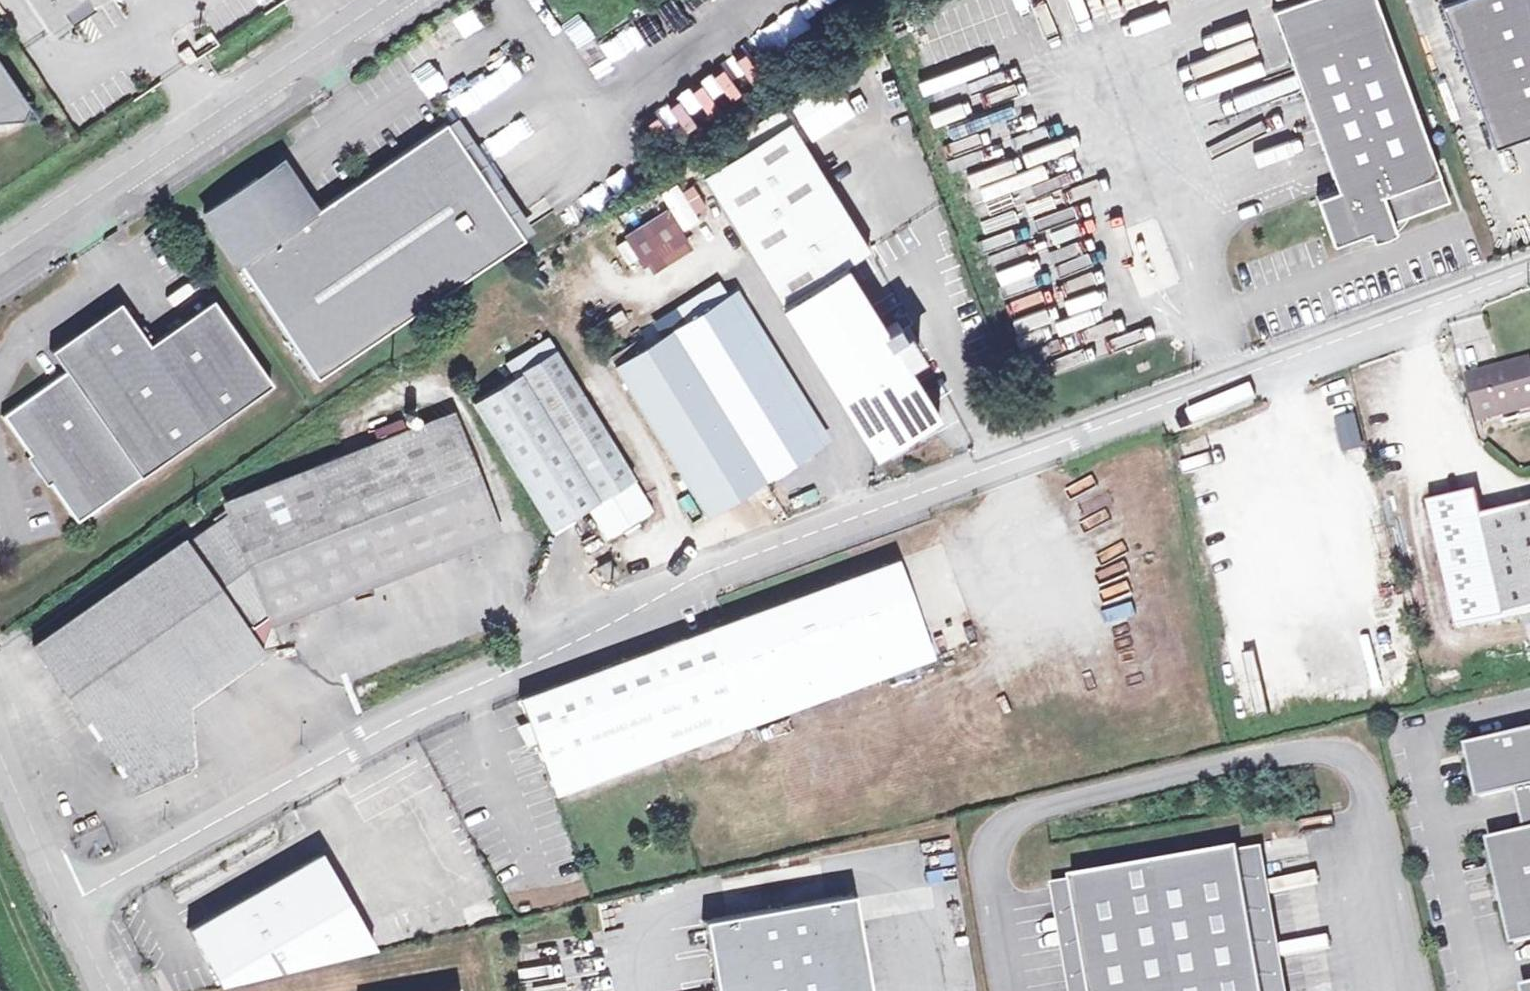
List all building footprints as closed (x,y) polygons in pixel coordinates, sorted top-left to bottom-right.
[(49,32),(66,21),(60,13),(80,0),(28,0),(49,32)] [(1275,7),(1341,187),(1320,195),(1337,243),(1373,230),(1376,239),(1379,238),(1382,238),(1387,236),(1392,234),(1396,232),(1400,230),(1396,222),(1453,200),(1380,0),(1296,0),(1275,7)] [(1445,3),(1498,147),(1529,135),(1529,0),(1455,0),(1445,3)] [(464,37),(482,25),(471,8),(453,20),(464,37)] [(568,34),(584,61),(602,51),(586,24),(568,34)] [(208,33),(187,47),(195,60),(217,45),(208,33)] [(427,97),(446,84),(420,46),(401,59),(427,97)] [(588,66),(604,90),(621,79),(605,55),(588,66)] [(510,61),(470,85),(480,103),(520,79),(510,61)] [(19,120),(27,107),(0,67),(0,121),(19,120)] [(514,118),(524,136),(551,123),(542,104),(514,118)] [(35,119),(27,107),(19,120),(35,119)] [(655,147),(675,146),(674,112),(654,112),(655,147)] [(789,120),(703,173),(782,302),(846,263),(869,248),(789,120)] [(256,177),(203,214),(314,380),(520,239),(444,124),(312,212),(283,170),(261,185),(256,177)] [(283,170),(278,163),(256,177),(261,185),(283,170)] [(667,209),(625,235),(645,267),(688,241),(667,209)] [(846,263),(782,302),(874,451),(938,411),(846,263)] [(686,322),(669,331),(762,481),(818,445),(726,296),(717,283),(677,307),(686,322)] [(118,303),(49,351),(63,372),(0,415),(28,454),(25,457),(45,485),(48,483),(75,522),(270,385),(211,300),(147,344),(118,303)] [(762,481),(669,331),(641,349),(636,340),(607,357),(613,367),(706,516),(762,481)] [(511,380),(470,404),(551,531),(585,510),(605,540),(652,512),(553,355),(549,358),(540,345),(504,367),(511,380)] [(1528,354),(1503,358),(1504,366),(1471,372),(1478,408),(1529,400),(1529,365),(1528,354)] [(1470,363),(1471,372),(1504,366),(1503,358),(1470,363)] [(1357,415),(1336,415),(1337,448),(1357,447),(1357,415)] [(385,441),(225,505),(229,517),(267,612),(270,621),(495,533),(449,417),(409,432),(403,418),(379,427),(385,441)] [(1529,612),(1529,505),(1481,514),(1479,504),(1466,492),(1430,500),(1457,629),(1529,612)] [(175,531),(28,634),(94,726),(241,628),(238,623),(267,612),(229,517),(179,536),(175,531)] [(608,561),(602,565),(610,578),(616,574),(608,561)] [(895,561),(707,629),(743,726),(930,658),(895,561)] [(602,565),(596,570),(604,582),(610,578),(602,565)] [(241,628),(94,726),(135,783),(200,758),(161,705),(251,645),(241,628)] [(707,629),(518,697),(553,795),(743,726),(707,629)] [(1468,746),(1480,797),(1515,790),(1525,836),(1491,844),(1514,943),(1529,940),(1529,732),(1468,746)] [(1265,990),(1288,990),(1263,848),(1240,851),(1265,990)] [(1072,880),(1091,990),(1265,990),(1240,851),(1072,880)] [(317,854),(188,929),(219,982),(348,907),(317,854)] [(1051,884),(1070,990),(1091,990),(1072,880),(1051,884)] [(705,922),(716,990),(865,990),(850,897),(705,922)]
